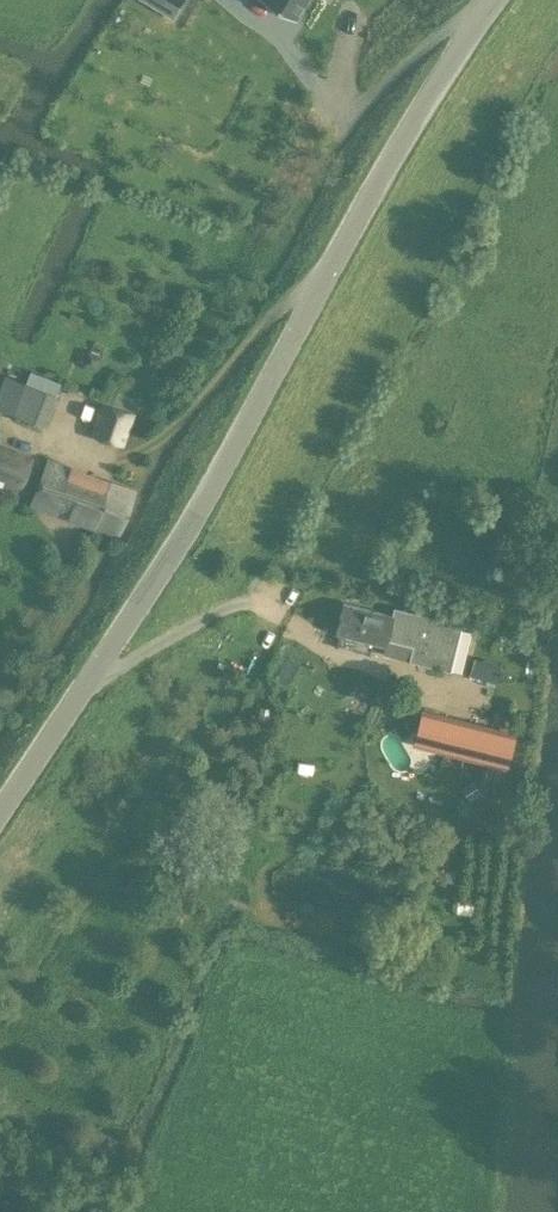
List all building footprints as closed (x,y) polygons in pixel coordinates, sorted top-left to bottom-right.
[(305,0),(263,0),(294,19),(305,0)] [(86,351),(82,364),(95,369),(99,356),(86,351)] [(16,415),(46,425),(56,394),(26,385),(16,415)] [(123,445),(133,414),(103,405),(93,434),(123,445)] [(32,458),(0,445),(0,476),(21,484),(32,458)] [(31,502),(120,535),(136,492),(49,459),(31,502)] [(338,633),(386,644),(383,654),(450,670),(462,624),(393,606),(391,615),(344,604),(338,633)] [(422,710),(413,743),(506,767),(514,734),(422,710)]
